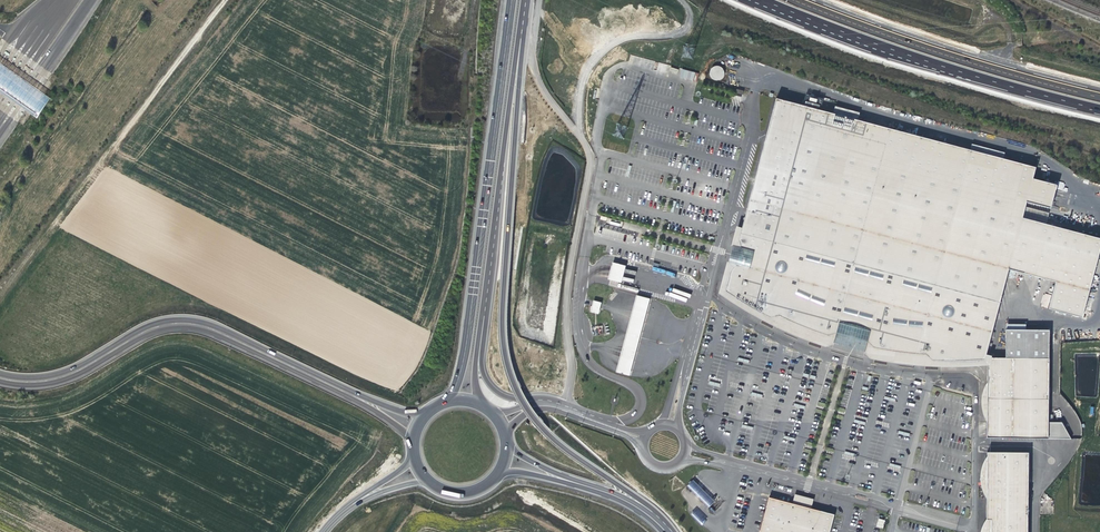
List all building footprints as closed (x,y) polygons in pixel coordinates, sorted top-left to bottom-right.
[(0,92),(9,98),(17,104),(37,117),(49,98),(31,85),(23,80),(13,73),(0,63),(0,92)] [(724,74),(724,73),(724,72),(724,71),(723,70),(722,69),(721,68),(721,67),(720,67),(718,66),(717,66),(715,67),(713,67),(712,69),(711,71),(710,72),(710,75),(711,77),(712,78),(713,79),(714,80),(715,80),(716,80),(717,80),(718,80),(719,80),(720,80),(722,79),(722,78),(723,77),(724,76),(724,75),(724,74)] [(679,77),(696,81),(698,73),(681,69),(679,77)] [(809,105),(811,97),(811,96),(806,94),(803,106),(808,107),(809,105)] [(816,107),(819,98),(811,96),(811,97),(813,98),(812,106),(809,105),(808,107),(820,110),(823,99),(821,98),(819,107),(816,107)] [(742,228),(739,240),(741,249),(740,253),(739,252),(738,253),(737,253),(736,254),(736,255),(735,256),(736,257),(736,258),(737,259),(737,260),(738,260),(737,264),(731,270),(725,291),(730,294),(734,297),(738,299),(741,301),(745,303),(748,306),(752,308),(756,310),(759,312),(767,316),(771,318),(779,316),(781,317),(793,322),(801,326),(816,332),(828,336),(836,333),(842,335),(843,335),(843,336),(843,337),(844,337),(844,338),(845,338),(846,338),(847,338),(848,338),(848,337),(849,337),(855,338),(855,339),(855,340),(856,340),(856,341),(857,341),(858,341),(859,341),(860,341),(861,340),(867,341),(873,348),(876,348),(882,349),(887,350),(893,351),(898,352),(903,353),(906,353),(910,353),(915,354),(919,354),(926,355),(932,361),(937,361),(941,361),(945,361),(949,361),(954,361),(958,361),(962,361),(966,361),(970,361),(974,360),(979,360),(985,360),(986,355),(1009,269),(1056,282),(1048,309),(1082,318),(1099,250),(1099,243),(1093,241),(1095,237),(1022,218),(1013,216),(1018,200),(1026,202),(1051,209),(1057,185),(1033,179),(1036,167),(1003,159),(970,150),(858,120),(833,114),(820,110),(808,107),(803,106),(797,109),(793,103),(787,106),(783,100),(776,99),(742,228)] [(858,120),(860,113),(835,106),(833,114),(858,120)] [(615,130),(616,130),(614,135),(623,138),(626,127),(617,124),(615,130)] [(1005,153),(972,144),(970,150),(1003,159),(1005,153)] [(1022,218),(1026,202),(1018,200),(1013,216),(1022,218)] [(793,322),(781,317),(779,316),(771,318),(767,316),(759,312),(756,310),(752,308),(748,306),(745,303),(741,301),(738,299),(734,297),(730,294),(725,291),(731,270),(737,264),(738,260),(737,260),(737,259),(736,258),(736,257),(735,256),(736,255),(736,254),(737,253),(738,253),(739,252),(740,253),(741,249),(739,240),(742,228),(737,227),(732,245),(733,246),(731,254),(729,261),(728,261),(719,293),(751,314),(786,331),(815,343),(825,346),(834,344),(834,343),(864,351),(864,352),(870,358),(900,363),(929,366),(962,367),(988,365),(988,358),(991,358),(991,356),(986,355),(985,360),(979,360),(974,360),(970,361),(966,361),(962,361),(958,361),(954,361),(949,361),(945,361),(941,361),(937,361),(932,361),(926,355),(919,354),(915,354),(910,353),(906,353),(903,353),(898,352),(893,351),(887,350),(882,349),(876,348),(873,348),(867,341),(861,340),(860,341),(859,341),(858,341),(857,341),(856,341),(856,340),(855,340),(855,339),(855,338),(849,337),(848,337),(848,338),(847,338),(846,338),(845,338),(844,338),(844,337),(843,337),(843,336),(843,335),(842,335),(836,333),(828,336),(816,332),(801,326),(793,322)] [(713,241),(714,235),(702,232),(702,233),(702,238),(713,241)] [(621,283),(626,266),(612,262),(608,279),(621,283)] [(650,299),(636,295),(615,371),(630,376),(650,299)] [(599,312),(591,310),(591,312),(598,314),(602,303),(594,300),(592,306),(599,308),(599,312)] [(1048,423),(1049,358),(991,358),(988,358),(988,365),(987,382),(987,422),(1048,423)] [(868,388),(872,376),(866,375),(863,387),(868,388)] [(1048,439),(1048,423),(987,422),(987,438),(1048,439)] [(1029,453),(987,452),(987,456),(987,498),(986,519),(986,520),(991,520),(991,531),(1028,531),(1029,453)] [(716,498),(695,477),(685,487),(707,508),(716,498)] [(811,509),(814,499),(795,494),(793,504),(802,506),(803,502),(811,504),(810,508),(811,509)] [(834,515),(811,509),(810,508),(811,504),(803,502),(802,506),(793,504),(769,497),(760,531),(830,531),(834,515)] [(701,524),(707,518),(697,507),(690,513),(701,524)] [(884,528),(885,520),(878,519),(877,527),(884,528)] [(991,520),(986,520),(986,519),(985,520),(985,521),(984,523),(983,525),(981,531),(991,531),(991,520)]
